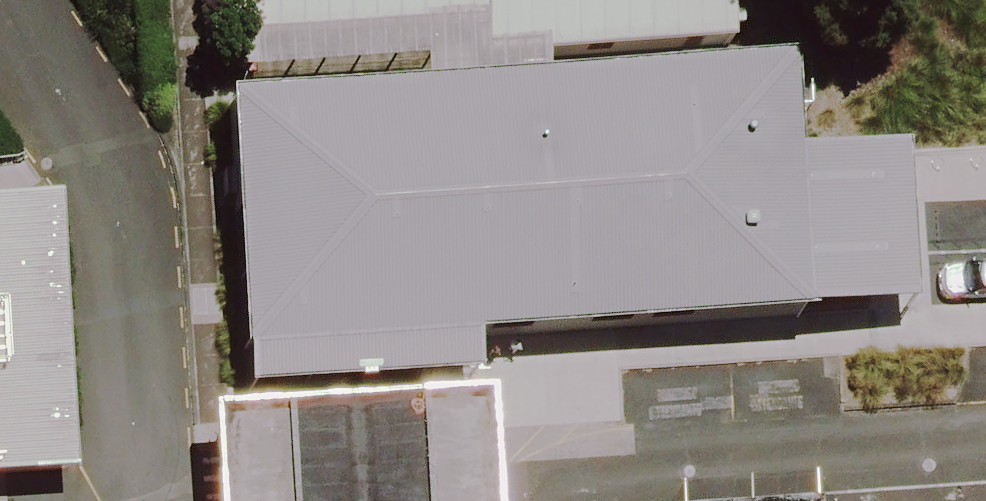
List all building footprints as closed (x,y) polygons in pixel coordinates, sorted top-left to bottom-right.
[(244,36),(490,19),(489,0),(241,0),(244,36)] [(490,19),(492,49),(738,32),(736,0),(489,0),(490,19)] [(428,116),(432,172),(600,161),(594,80),(426,92),(428,116)] [(428,116),(306,125),(310,181),(432,172),(428,116)] [(846,185),(598,202),(609,366),(858,350),(846,185)] [(0,206),(0,463),(83,458),(67,202),(0,206)] [(451,218),(303,228),(313,380),(462,370),(451,218)] [(216,420),(222,500),(503,500),(497,401),(216,420)]
